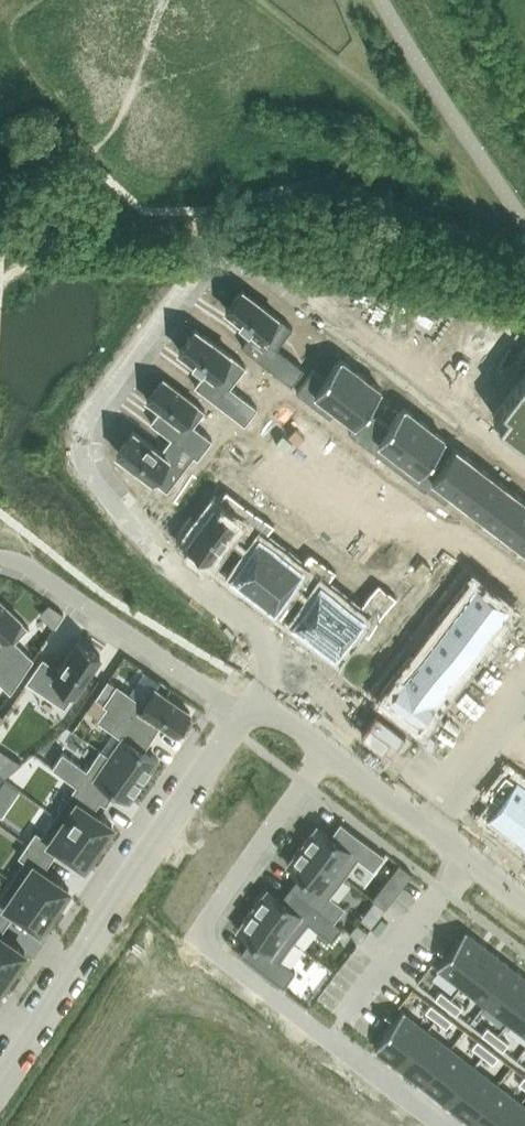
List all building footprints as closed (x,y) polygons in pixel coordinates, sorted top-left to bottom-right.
[(242,287),(226,309),(253,330),(241,345),(292,383),(304,367),(277,346),(292,326),(242,287)] [(196,326),(179,348),(206,369),(195,384),(245,422),(257,406),(230,385),(246,365),(196,326)] [(314,367),(296,390),(330,415),(333,411),(332,410),(361,373),(340,357),(326,376),(314,367)] [(493,413),(524,437),(524,371),(493,413)] [(361,373),(332,410),(333,411),(351,425),(348,429),(361,439),(378,416),(367,408),(382,389),(361,373)] [(163,377),(147,398),(160,408),(150,420),(171,436),(172,436),(194,453),(194,454),(198,456),(212,438),(193,424),(205,409),(163,377)] [(378,416),(361,439),(393,463),(425,421),(404,406),(389,425),(378,416)] [(425,421),(393,463),(425,488),(427,486),(426,485),(441,464),(431,456),(445,438),(425,421)] [(134,429),(117,451),(167,489),(194,454),(194,453),(172,436),(171,436),(161,450),(134,429)] [(441,464),(426,485),(427,486),(445,500),(451,492),(451,491),(475,460),(456,446),(441,464)] [(475,460),(451,491),(451,492),(468,504),(492,473),(475,460)] [(492,473),(468,504),(484,517),(508,486),(492,473)] [(484,517),(501,530),(524,499),(524,498),(508,486),(484,517)] [(226,488),(188,539),(209,555),(230,528),(244,539),(262,516),(226,488)] [(501,530),(518,543),(524,533),(524,499),(501,530)] [(255,547),(235,575),(241,580),(239,583),(252,593),(286,548),(268,534),(274,525),(262,516),(244,539),(255,547)] [(374,517),(365,528),(373,534),(381,523),(374,517)] [(424,524),(418,532),(429,540),(435,533),(424,524)] [(394,529),(389,537),(400,545),(406,538),(394,529)] [(440,538),(434,545),(445,554),(451,547),(440,538)] [(286,548),(252,593),(265,603),(267,600),(274,605),(295,577),(306,586),(324,563),(311,554),(305,562),(286,548)] [(462,556),(456,563),(467,572),(473,565),(462,556)] [(422,559),(413,570),(420,576),(429,565),(422,559)] [(317,594),(296,622),(316,637),(348,595),(329,581),(336,573),(324,563),(306,586),(317,594)] [(473,565),(467,572),(477,581),(483,574),(473,565)] [(413,570),(404,580),(411,586),(420,576),(413,570)] [(452,570),(436,589),(466,614),(482,595),(452,570)] [(348,595),(316,637),(336,652),(356,625),(368,634),(397,597),(379,583),(362,606),(348,595)] [(436,589),(420,607),(450,632),(466,614),(436,589)] [(21,676),(34,657),(15,639),(28,626),(0,599),(0,656),(21,676)] [(395,606),(386,617),(393,623),(402,612),(395,606)] [(420,607),(405,625),(435,651),(450,632),(420,607)] [(386,617),(377,628),(384,634),(393,623),(386,617)] [(405,625),(390,643),(420,669),(435,651),(405,625)] [(43,655),(26,679),(65,705),(100,653),(78,638),(59,666),(43,655)] [(359,638),(350,649),(357,655),(366,644),(359,638)] [(390,643),(374,662),(405,687),(420,669),(390,643)] [(350,649),(341,659),(348,665),(357,655),(350,649)] [(10,690),(11,690),(21,676),(0,656),(0,680),(10,690)] [(374,662),(358,681),(389,706),(405,687),(374,662)] [(117,682),(104,701),(107,704),(108,703),(153,734),(161,722),(175,731),(190,709),(155,685),(145,701),(117,682)] [(107,704),(98,718),(122,734),(110,752),(109,754),(144,777),(158,757),(144,747),(153,734),(108,703),(107,704)] [(63,750),(52,765),(77,782),(77,781),(101,797),(100,798),(106,802),(116,788),(129,798),(144,777),(109,754),(110,752),(101,747),(87,767),(63,750)] [(483,817),(506,834),(524,808),(524,787),(512,778),(509,781),(501,775),(487,794),(491,796),(496,800),(483,817)] [(77,782),(55,813),(98,843),(112,823),(93,809),(100,798),(101,797),(77,781),(77,782)] [(506,834),(524,847),(524,808),(506,834)] [(36,829),(27,841),(51,858),(59,846),(84,864),(98,843),(55,813),(42,833),(36,829)] [(318,823),(303,842),(344,875),(358,856),(373,868),(384,853),(341,820),(331,833),(318,823)] [(24,858),(11,877),(58,909),(67,896),(64,894),(69,886),(43,869),(51,858),(27,841),(19,854),(24,858)] [(303,842),(287,862),(300,873),(290,886),(334,919),(345,905),(330,893),(344,875),(303,842)] [(7,921),(15,910),(41,927),(46,920),(49,923),(58,909),(11,877),(0,894),(0,916),(7,921)] [(382,885),(373,897),(385,906),(394,894),(382,885)] [(268,888),(253,907),(295,939),(309,921),(332,939),(342,926),(334,919),(290,886),(281,898),(268,888)] [(253,907),(238,927),(251,937),(241,951),(284,984),(295,969),(280,958),(295,939),(253,907)] [(360,939),(368,929),(357,921),(350,930),(360,939)] [(466,929),(438,966),(461,984),(490,947),(466,929)] [(11,971),(25,951),(0,933),(0,963),(11,971)] [(490,947),(461,984),(485,1002),(513,965),(490,947)] [(11,971),(0,963),(0,987),(11,971)] [(485,1002),(508,1020),(524,998),(524,974),(513,965),(485,1002)] [(441,989),(435,996),(446,1004),(451,997),(441,989)] [(451,997),(446,1004),(456,1012),(462,1005),(451,997)] [(508,1020),(524,1033),(524,998),(508,1020)] [(431,1002),(426,1009),(436,1017),(442,1010),(431,1002)] [(403,1009),(375,1046),(399,1065),(428,1027),(403,1009)] [(442,1010),(436,1017),(447,1025),(452,1018),(442,1010)] [(487,1025),(482,1032),(493,1040),(498,1033),(487,1025)] [(428,1027),(399,1065),(422,1083),(451,1045),(428,1027)] [(498,1033),(493,1040),(503,1048),(509,1041),(498,1033)] [(478,1038),(472,1045),(483,1053),(488,1046),(478,1038)] [(451,1045),(422,1083),(446,1101),(475,1063),(451,1045)] [(488,1046),(483,1053),(493,1061),(499,1054),(488,1046)] [(475,1063),(446,1101),(470,1119),(498,1081),(475,1063)] [(470,1119),(479,1125),(502,1125),(522,1099),(498,1081),(470,1119)] [(502,1125),(524,1125),(524,1102),(522,1099),(502,1125)]
